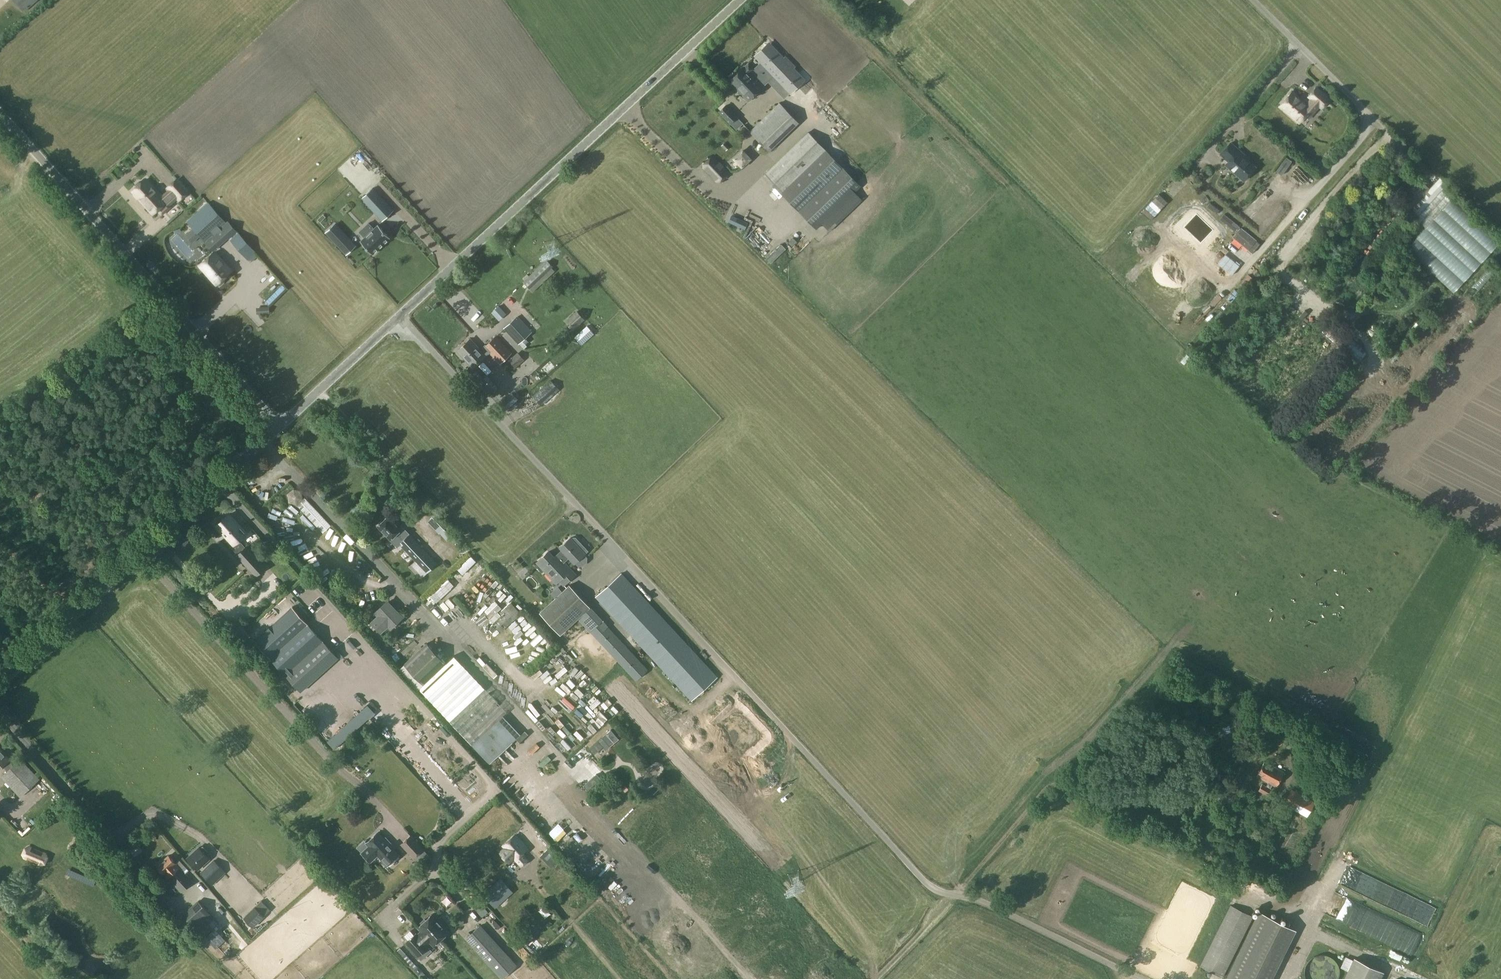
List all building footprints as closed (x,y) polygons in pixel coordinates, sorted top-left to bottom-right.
[(24,11),(37,0),(14,0),(24,11)] [(769,42),(755,56),(761,62),(774,76),(791,93),(804,80),(793,67),(794,66),(784,55),(783,57),(769,42)] [(744,66),(728,81),(747,101),(763,86),(774,76),(761,62),(754,69),(748,63),(744,67),(744,66)] [(819,100),(829,92),(823,84),(812,92),(819,100)] [(1317,103),(1322,107),(1329,99),(1316,88),(1309,96),(1312,99),(1306,105),(1296,97),(1296,95),(1292,91),(1289,94),(1289,96),(1281,105),(1282,107),(1282,108),(1285,110),(1286,110),(1299,122),(1310,110),(1311,110),(1317,103)] [(779,103),(750,131),(767,149),(796,121),(779,103)] [(719,111),(730,123),(737,117),(726,105),(719,111)] [(837,132),(842,128),(835,119),(830,123),(837,132)] [(807,132),(763,174),(766,178),(767,179),(781,193),(781,192),(825,151),(811,137),(807,132)] [(1230,161),(1227,164),(1243,179),(1254,167),(1245,159),(1247,158),(1231,144),(1222,154),(1230,161)] [(750,159),(742,151),(734,158),(742,166),(750,159)] [(825,151),(781,192),(799,210),(816,229),(822,223),(829,231),(862,199),(855,192),(860,186),(853,179),(842,167),(825,151)] [(726,172),(713,158),(710,158),(704,164),(704,167),(717,181),(721,181),(726,175),(726,172)] [(292,163),(299,173),(302,170),(295,160),(292,163)] [(1408,212),(1426,227),(1451,199),(1435,183),(1430,188),(1419,178),(1398,203),(1408,213),(1408,212)] [(153,213),(166,201),(146,179),(133,190),(153,213)] [(169,187),(179,199),(188,191),(177,179),(169,187)] [(1167,181),(1098,266),(1120,284),(1144,255),(1150,260),(1196,204),(1167,181)] [(375,213),(386,203),(372,188),(361,198),(375,213)] [(1453,293),(1499,242),(1451,199),(1406,249),(1453,293)] [(205,204),(186,221),(213,252),(228,238),(248,260),(255,254),(228,222),(223,226),(205,204)] [(1235,231),(1239,225),(1224,213),(1219,219),(1235,231)] [(786,216),(783,219),(791,227),(794,224),(786,216)] [(745,229),(748,222),(735,217),(732,224),(745,229)] [(372,254),(390,238),(378,225),(374,228),(368,223),(359,232),(364,237),(360,241),(372,254)] [(354,246),(334,224),(327,231),(347,253),(354,246)] [(1257,240),(1241,227),(1233,237),(1248,250),(1252,246),(1257,240)] [(552,259),(563,247),(556,240),(545,252),(552,259)] [(1256,250),(1261,243),(1257,240),(1252,246),(1256,250)] [(216,284),(220,284),(223,281),(223,278),(231,271),(215,252),(200,265),(216,284)] [(1239,266),(1225,254),(1217,264),(1231,275),(1239,266)] [(529,289),(553,266),(546,259),(522,281),(529,289)] [(573,285),(582,299),(593,293),(585,278),(573,285)] [(596,304),(603,314),(614,307),(606,296),(596,304)] [(477,329),(454,304),(450,308),(472,333),(477,329)] [(505,314),(497,305),(491,311),(499,319),(505,314)] [(573,330),(585,320),(576,310),(564,321),(573,330)] [(518,343),(531,331),(518,316),(504,328),(518,343)] [(1329,318),(1319,329),(1357,363),(1367,352),(1348,335),(1329,318)] [(581,345),(594,333),(587,326),(574,337),(581,345)] [(480,350),(470,339),(458,351),(473,367),(489,352),(499,363),(511,353),(495,336),(480,350)] [(289,350),(285,356),(290,359),(294,353),(289,350)] [(533,367),(522,377),(526,381),(537,371),(533,367)] [(489,397),(499,388),(486,375),(483,378),(476,370),(469,375),(489,397)] [(525,381),(522,377),(518,380),(524,388),(542,376),(539,371),(525,381)] [(541,406),(559,389),(551,380),(533,396),(541,406)] [(518,399),(512,392),(498,404),(505,411),(518,399)] [(303,499),(301,491),(293,488),(287,494),(289,502),(296,505),(303,499)] [(566,519),(575,521),(576,513),(567,512),(566,519)] [(234,544),(246,533),(229,514),(216,525),(234,544)] [(437,563),(409,534),(402,527),(401,529),(389,516),(378,526),(390,539),(391,538),(397,545),(399,543),(416,561),(413,564),(424,576),(427,573),(437,563)] [(447,541),(456,533),(440,517),(432,524),(447,541)] [(574,563),(584,553),(570,538),(559,547),(562,550),(554,557),(548,551),(537,562),(556,583),(560,580),(564,584),(575,574),(562,561),(564,559),(565,560),(568,557),(574,563)] [(244,568),(256,557),(246,546),(234,556),(244,568)] [(450,564),(459,579),(478,569),(469,554),(450,564)] [(691,700),(718,676),(621,573),(595,597),(691,700)] [(425,595),(434,604),(450,586),(441,577),(425,595)] [(560,634),(577,618),(635,680),(647,669),(569,585),(539,612),(560,634)] [(390,627),(401,617),(387,602),(376,613),(379,616),(372,623),(380,631),(388,625),(390,627)] [(501,632),(521,613),(510,602),(503,609),(507,613),(494,625),(501,632)] [(292,608),(255,641),(301,692),(338,658),(292,608)] [(446,624),(453,618),(449,614),(442,620),(446,624)] [(529,633),(535,628),(529,621),(524,626),(529,633)] [(251,637),(255,633),(248,627),(245,632),(251,637)] [(469,642),(478,634),(474,630),(465,638),(469,642)] [(532,637),(535,642),(542,638),(539,633),(532,637)] [(498,635),(495,638),(502,645),(506,642),(498,635)] [(445,663),(426,643),(398,671),(417,690),(419,688),(490,764),(521,735),(503,716),(507,711),(454,655),(445,663)] [(559,646),(554,649),(560,657),(564,654),(559,646)] [(536,677),(557,662),(551,654),(530,668),(536,677)] [(506,680),(512,671),(508,669),(502,677),(506,680)] [(526,674),(531,679),(535,676),(530,670),(526,674)] [(647,710),(655,724),(665,719),(658,705),(647,710)] [(387,726),(459,802),(476,786),(404,709),(387,726)] [(582,732),(584,727),(576,723),(578,717),(570,713),(564,724),(582,732)] [(533,728),(538,732),(542,727),(537,723),(533,728)] [(1296,752),(1306,734),(1296,729),(1286,746),(1296,752)] [(594,754),(603,746),(606,750),(618,739),(611,730),(589,748),(594,754)] [(40,780),(20,758),(13,765),(8,759),(9,758),(0,749),(0,766),(2,765),(7,770),(1,776),(21,797),(40,780)] [(1276,786),(1284,772),(1264,761),(1256,776),(1268,782),(1267,785),(1263,783),(1258,790),(1269,796),(1273,790),(1270,788),(1273,785),(1276,786)] [(588,791),(601,778),(596,773),(583,786),(588,791)] [(1307,817),(1315,802),(1291,789),(1283,804),(1307,817)] [(1225,809),(1231,798),(1220,792),(1214,803),(1225,809)] [(23,797),(13,807),(17,811),(27,801),(23,797)] [(568,813),(580,806),(576,800),(570,804),(568,801),(562,804),(568,813)] [(1338,826),(1341,831),(1350,825),(1347,820),(1338,826)] [(597,829),(591,839),(598,843),(603,833),(597,829)] [(362,853),(370,861),(377,854),(387,865),(398,855),(377,832),(366,843),(369,846),(362,853)] [(414,858),(423,848),(410,835),(400,844),(414,858)] [(521,853),(527,848),(515,835),(502,846),(504,848),(500,852),(509,863),(514,858),(521,865),(527,859),(521,853)] [(474,853),(481,845),(475,839),(467,847),(474,853)] [(44,853),(33,848),(34,847),(29,846),(25,847),(22,855),(23,859),(27,860),(28,859),(39,864),(39,865),(43,867),(47,866),(51,857),(48,853),(44,851),(44,853)] [(198,870),(209,859),(205,854),(207,852),(202,846),(200,848),(198,847),(187,858),(198,870)] [(547,863),(557,853),(550,846),(540,856),(547,863)] [(181,892),(192,881),(168,855),(157,866),(181,892)] [(212,885),(225,873),(214,860),(200,873),(212,885)] [(1281,886),(1287,875),(1279,870),(1272,881),(1281,886)] [(611,884),(618,877),(613,873),(607,880),(611,884)] [(498,905),(510,895),(498,881),(485,892),(498,905)] [(782,887),(765,903),(771,909),(788,893),(782,887)] [(1201,894),(1178,957),(1190,962),(1214,899),(1201,894)] [(454,923),(459,928),(468,920),(446,895),(433,906),(451,925),(454,923)] [(226,916),(241,908),(236,899),(221,907),(226,916)] [(261,901),(255,907),(264,916),(270,910),(261,901)] [(644,923),(656,912),(647,902),(635,913),(644,923)] [(199,932),(214,918),(200,903),(185,917),(199,932)] [(1223,977),(1253,916),(1230,905),(1200,966),(1223,977)] [(1292,928),(1260,913),(1228,978),(1268,978),(1292,928)] [(432,929),(441,939),(449,931),(436,917),(435,918),(432,915),(425,920),(425,919),(421,922),(422,923),(418,927),(421,930),(423,928),(428,933),(432,929)] [(219,933),(210,924),(215,919),(214,918),(199,932),(200,933),(201,932),(209,942),(219,933)] [(393,926),(399,928),(402,921),(395,919),(393,926)] [(480,926),(466,938),(502,978),(516,965),(480,926)] [(433,945),(441,939),(432,929),(428,933),(423,928),(421,930),(422,930),(417,934),(416,933),(406,942),(418,956),(428,947),(426,945),(430,942),(433,945)] [(677,949),(681,945),(672,937),(669,941),(677,949)] [(663,940),(656,944),(659,950),(666,946),(663,940)] [(558,963),(564,959),(558,950),(552,955),(558,963)] [(1327,976),(1331,978),(1336,964),(1309,955),(1300,978),(1326,978),(1327,976)] [(1388,974),(1354,958),(1344,978),(1386,978),(1388,974)]
